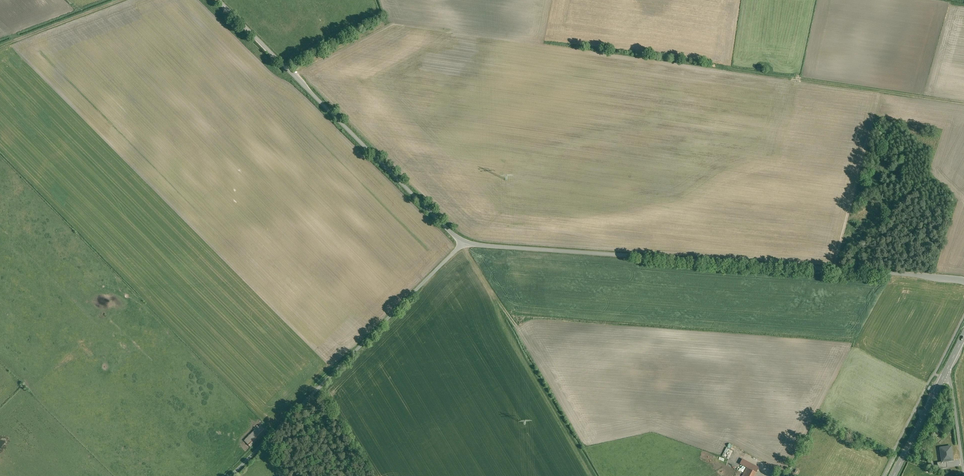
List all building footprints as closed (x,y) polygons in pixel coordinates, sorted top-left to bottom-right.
[(260,424),(244,440),(251,448),(265,434),(268,437),(270,435),(260,424)] [(728,459),(732,450),(727,447),(722,456),(728,459)] [(952,451),(944,452),(945,458),(942,459),(942,462),(946,462),(946,463),(954,462),(952,451)] [(742,475),(757,475),(758,474),(746,467),(742,475)]
